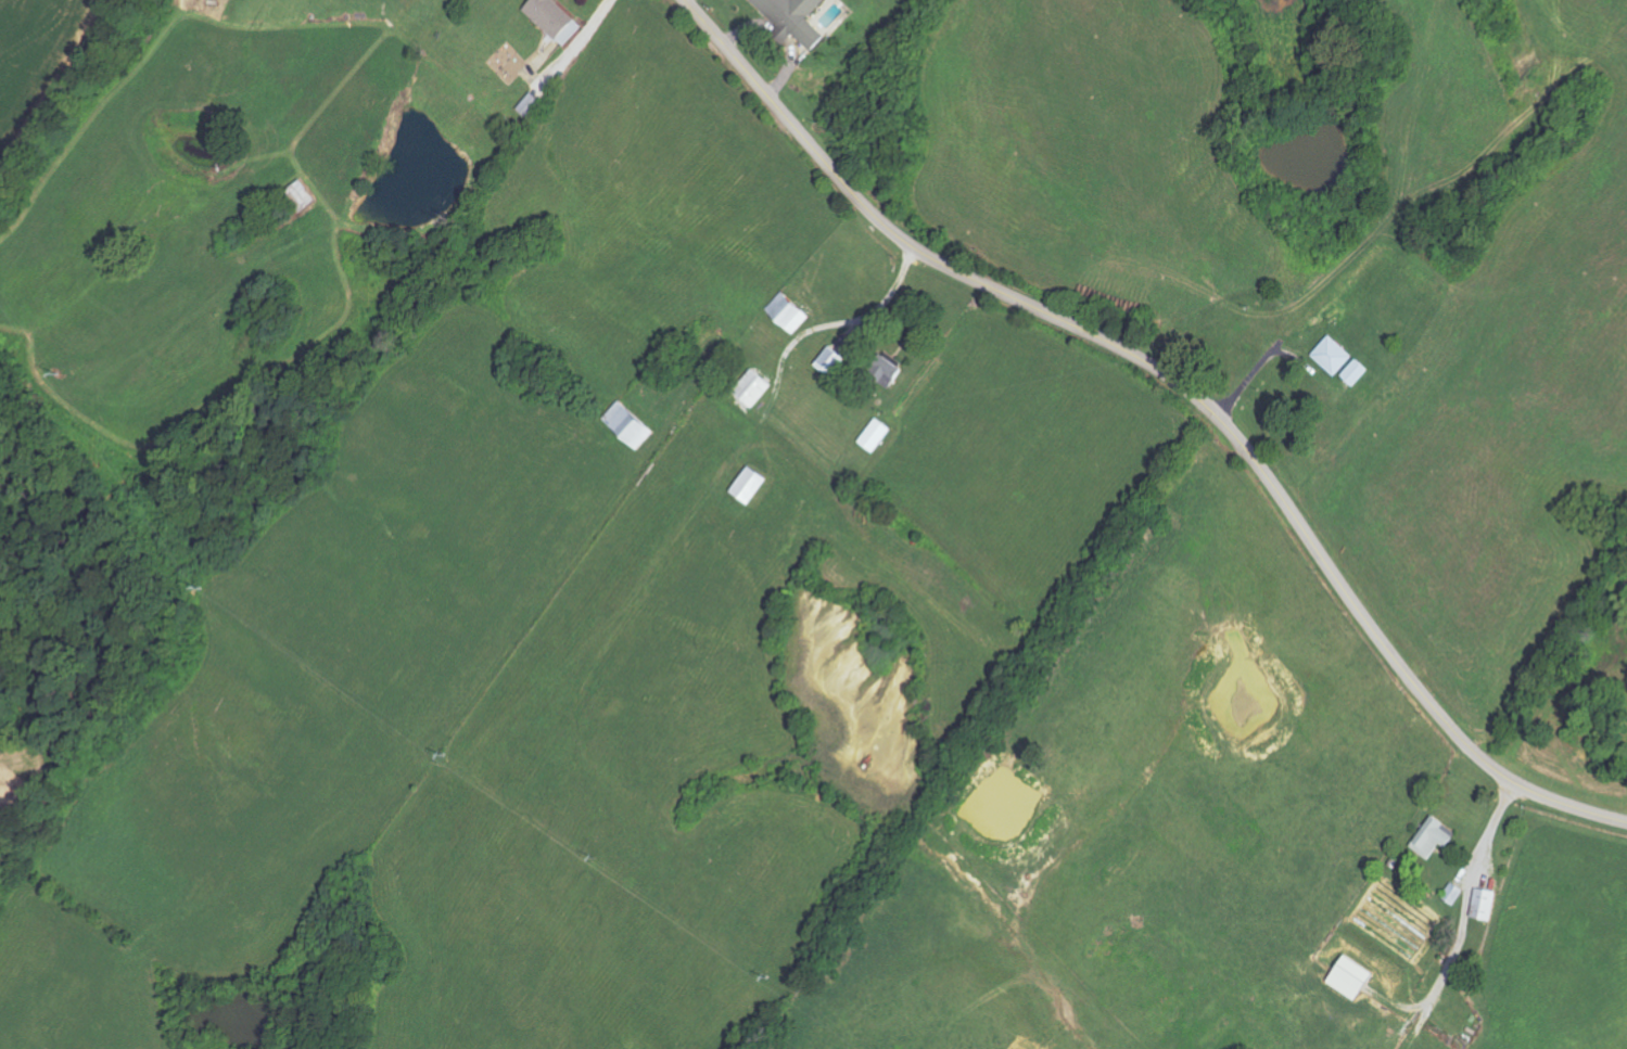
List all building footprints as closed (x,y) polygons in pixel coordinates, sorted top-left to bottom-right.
[(555,0),(535,0),(525,10),(557,41),(577,21),(555,0)] [(791,38),(795,34),(814,51),(828,36),(810,20),(828,0),(749,0),(791,38)] [(287,192),(302,213),(319,202),(304,180),(287,192)] [(794,336),(810,318),(783,292),(767,310),(794,336)] [(1336,377),(1355,357),(1332,336),(1313,356),(1336,377)] [(832,378),(847,359),(831,347),(816,366),(832,378)] [(1355,387),(1371,371),(1358,359),(1343,376),(1355,387)] [(892,389),(901,374),(884,365),(875,380),(892,389)] [(773,386),(753,370),(734,393),(754,410),(773,386)] [(656,433),(621,402),(604,420),(639,452),(656,433)] [(733,495),(753,506),(769,479),(749,467),(733,495)] [(1414,849),(1433,861),(1442,845),(1450,849),(1460,833),(1433,817),(1414,849)] [(1493,923),(1499,893),(1478,889),(1472,919),(1493,923)] [(1329,984),(1359,1001),(1375,972),(1345,956),(1329,984)]
